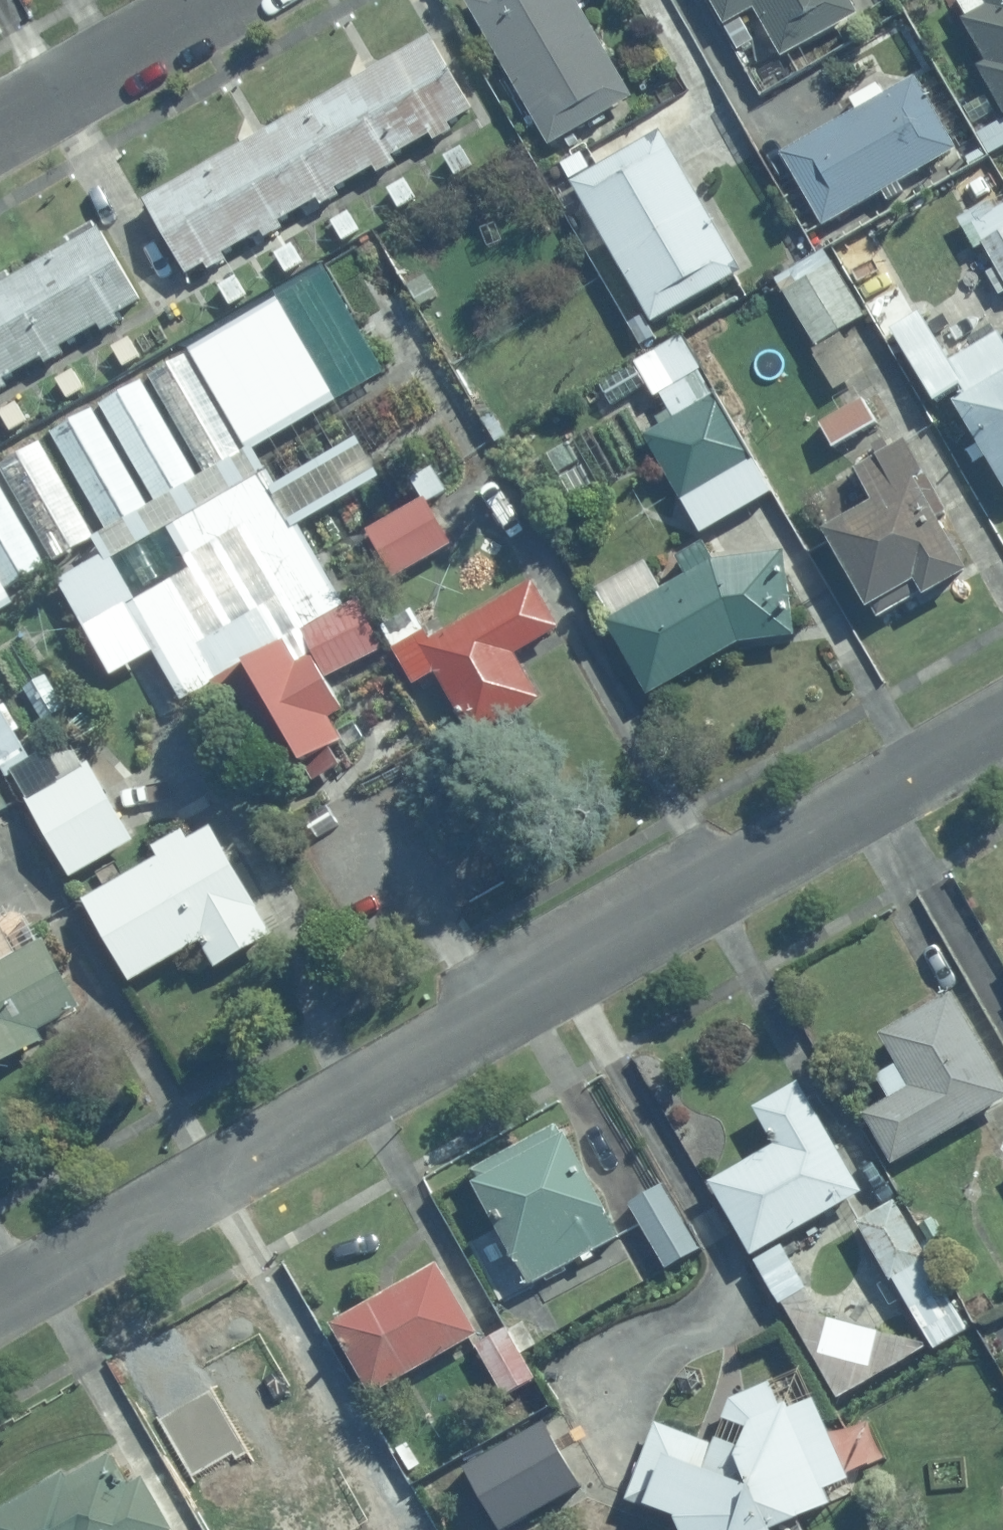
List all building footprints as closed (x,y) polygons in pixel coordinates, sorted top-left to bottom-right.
[(550,142),(634,94),(579,0),(468,0),(550,142)] [(723,21),(755,7),(781,54),(862,13),(855,0),(712,0),(723,21)] [(985,1),(961,14),(986,61),(980,64),(1002,105),(1002,0),(984,0),(985,1)] [(373,67),(413,142),(431,131),(435,137),(455,127),(451,120),(476,106),(434,33),(373,67)] [(318,99),(357,174),(375,164),(378,170),(396,160),(393,154),(413,142),(373,67),(318,99)] [(955,148),(916,77),(783,151),(823,222),(955,148)] [(259,133),(300,206),(319,195),(324,201),(340,193),(337,187),(357,174),(318,99),(259,133)] [(661,128),(571,180),(653,319),(742,267),(661,128)] [(203,167),(245,238),(262,228),(266,234),(284,224),(281,217),(300,206),(259,133),(203,167)] [(463,144),(444,154),(455,173),(473,162),(463,144)] [(203,167),(146,197),(189,272),(207,261),(210,266),(226,257),(225,250),(245,238),(203,167)] [(406,176),(387,187),(398,205),(416,195),(406,176)] [(956,218),(973,250),(984,244),(1002,278),(1002,192),(956,218)] [(351,208),(333,218),(343,237),(362,227),(351,208)] [(40,258),(80,334),(98,323),(102,329),(122,319),(118,312),(143,297),(101,225),(40,258)] [(294,242),(276,252),(286,271),(305,260),(294,242)] [(24,366),(42,356),(45,361),(63,352),(60,345),(80,334),(40,258),(0,282),(0,319),(24,366)] [(833,258),(784,287),(817,342),(866,313),(833,258)] [(237,273),(219,284),(229,302),(248,292),(237,273)] [(273,301),(145,377),(202,475),(330,402),(273,301)] [(964,383),(922,308),(892,327),(935,400),(964,383)] [(656,335),(643,313),(629,322),(642,343),(656,335)] [(7,384),(4,379),(24,366),(0,319),(0,388),(7,384)] [(954,355),(969,387),(953,396),(1002,481),(1002,329),(954,355)] [(865,370),(842,331),(813,348),(836,387),(865,370)] [(130,334),(112,346),(122,364),(140,354),(130,334)] [(675,415),(645,432),(702,530),(772,490),(715,393),(713,394),(698,368),(700,367),(683,337),(637,363),(655,394),(661,391),(675,415)] [(645,384),(632,363),(599,383),(612,403),(645,384)] [(75,368),(57,378),(67,397),(85,386),(75,368)] [(137,381),(97,405),(154,503),(194,480),(137,381)] [(878,421),(865,398),(818,421),(835,447),(878,421)] [(19,399),(1,410),(11,429),(28,419),(19,399)] [(89,410),(48,434),(102,531),(145,508),(89,410)] [(946,508),(906,437),(858,466),(874,497),(825,525),(869,603),(872,600),(879,615),(925,588),(927,592),(969,566),(939,512),(946,508)] [(379,650),(351,601),(347,604),(342,592),(332,597),(293,527),(374,477),(351,439),(269,485),(261,471),(258,473),(166,526),(190,567),(130,600),(105,554),(100,555),(53,584),(78,631),(123,606),(175,703),(203,686),(217,706),(231,699),(245,724),(252,720),(271,749),(278,745),(288,765),(298,760),(307,779),(334,766),(323,745),(335,742),(334,738),(322,719),(337,711),(322,683),(379,650)] [(389,579),(447,546),(423,503),(442,493),(427,467),(404,480),(416,500),(361,532),(389,579)] [(10,606),(1,590),(44,566),(0,490),(0,612),(10,606)] [(795,632),(786,548),(722,555),(715,557),(704,540),(677,553),(687,572),(662,586),(648,558),(599,587),(614,616),(607,619),(649,690),(739,639),(795,632)] [(550,628),(525,584),(421,642),(417,633),(392,647),(411,682),(429,672),(465,736),(530,699),(504,653),(550,628)] [(42,677),(20,690),(38,722),(61,708),(42,677)] [(3,773),(25,760),(9,732),(14,730),(2,708),(0,709),(0,767),(3,773)] [(128,843),(84,767),(21,803),(65,879),(128,843)] [(206,969),(265,936),(205,830),(181,841),(175,831),(146,848),(153,860),(79,901),(126,983),(193,945),(206,969)] [(48,1039),(41,1027),(83,1004),(45,935),(0,961),(0,1065),(48,1039)] [(953,990),(880,1030),(897,1063),(878,1073),(890,1096),(863,1110),(894,1163),(1002,1098),(1002,1077),(953,990)] [(864,1189),(800,1079),(754,1105),(775,1143),(709,1180),(753,1254),(781,1237),(864,1189)] [(562,1133),(557,1123),(471,1168),(477,1178),(474,1178),(531,1283),(620,1233),(567,1132),(562,1133)] [(699,1246),(663,1183),(630,1201),(665,1266),(699,1246)] [(959,1310),(895,1199),(858,1220),(925,1332),(959,1310)] [(941,1234),(931,1218),(920,1224),(930,1240),(941,1234)] [(781,1237),(753,1254),(780,1302),(783,1301),(838,1396),(932,1342),(822,1314),(781,1237)] [(479,1332),(438,1260),(332,1319),(373,1393),(479,1332)] [(504,1328),(477,1343),(501,1390),(530,1376),(504,1328)] [(772,1379),(731,1395),(724,1417),(748,1425),(741,1443),(717,1435),(714,1442),(656,1420),(624,1502),(628,1503),(679,1518),(684,1529),(806,1529),(798,1510),(833,1501),(827,1486),(851,1478),(816,1396),(789,1405),(787,1400),(782,1402),(772,1379)] [(0,1507),(0,1529),(172,1529),(174,1529),(143,1476),(128,1483),(112,1452),(67,1477),(64,1472),(0,1507)] [(573,1493),(592,1480),(573,1454),(555,1467),(573,1493)] [(219,1525),(221,1529),(308,1529),(284,1489),(219,1525)]
